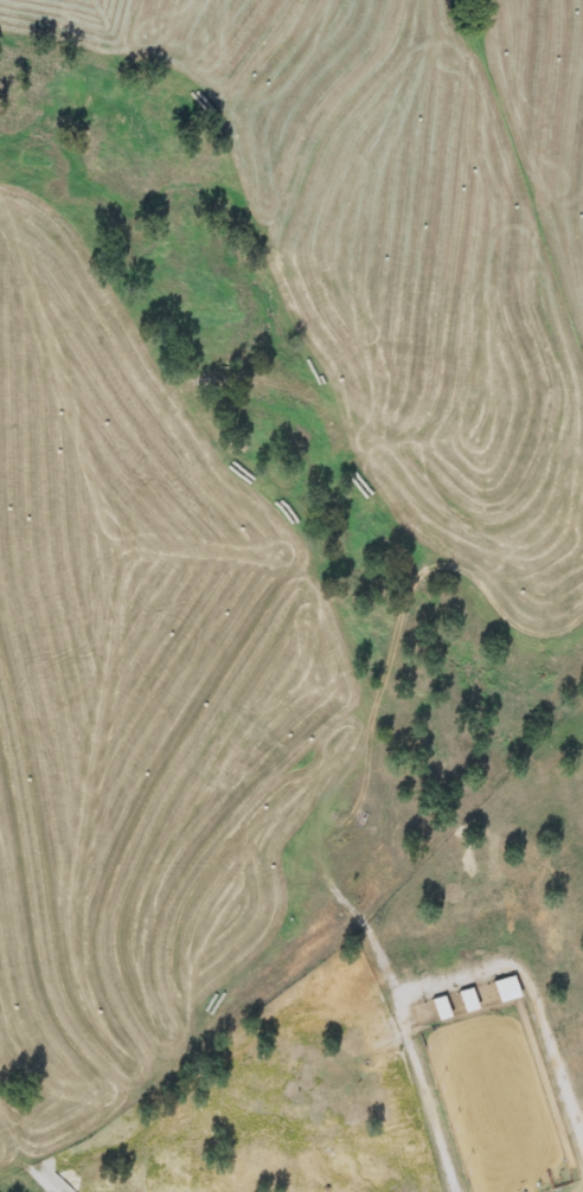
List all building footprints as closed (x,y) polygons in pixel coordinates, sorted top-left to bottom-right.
[(500,1004),(493,981),(513,975),(520,996),(500,1004)] [(479,1007),(466,1013),(459,993),(470,988),(479,1007)] [(450,1015),(438,1020),(431,1000),(443,995),(450,1015)]
